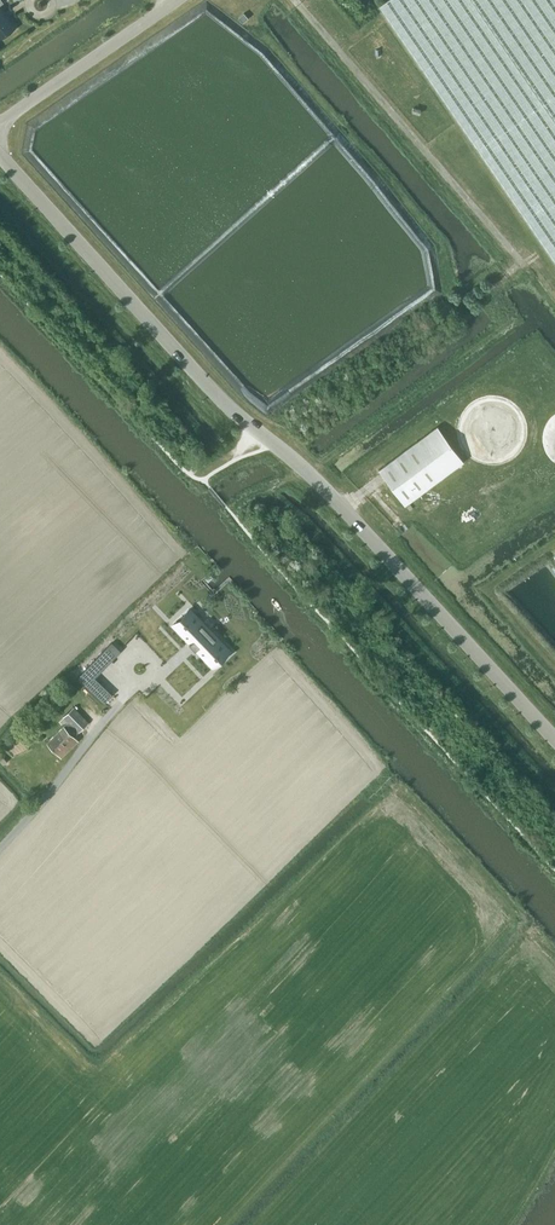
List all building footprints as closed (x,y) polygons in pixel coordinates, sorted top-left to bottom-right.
[(379,5),(554,261),(554,0),(386,0),(379,5)] [(0,38),(15,28),(0,7),(0,38)] [(243,22),(248,18),(244,12),(238,17),(243,22)] [(464,461),(437,425),(378,469),(405,505),(464,461)] [(225,646),(193,613),(186,620),(186,619),(184,621),(184,622),(177,628),(190,642),(189,642),(195,649),(196,648),(199,645),(204,651),(201,654),(209,662),(216,655),(217,656),(219,654),(218,653),(225,646)] [(112,642),(107,647),(116,656),(121,651),(112,642)] [(95,677),(86,669),(77,678),(104,703),(112,694),(95,677)] [(78,740),(74,736),(89,722),(74,706),(64,716),(68,721),(64,725),(47,742),(61,756),(78,740)] [(18,733),(7,745),(16,753),(26,741),(18,733)]
